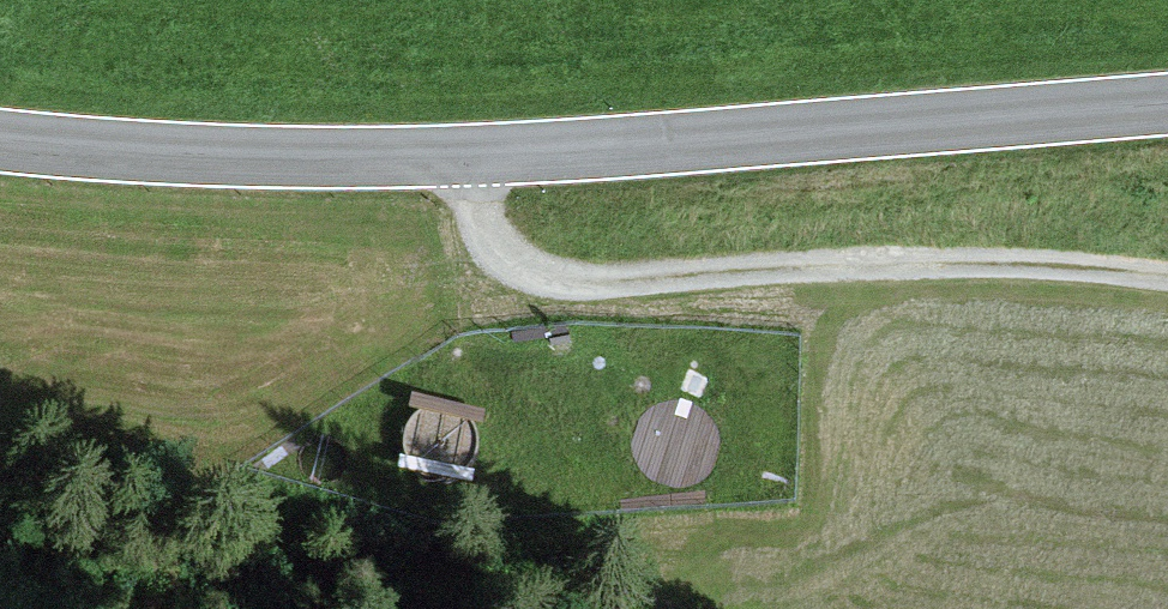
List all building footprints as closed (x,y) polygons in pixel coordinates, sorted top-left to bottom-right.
[(419,393),(403,462),(475,479),(492,411),(419,393)]
